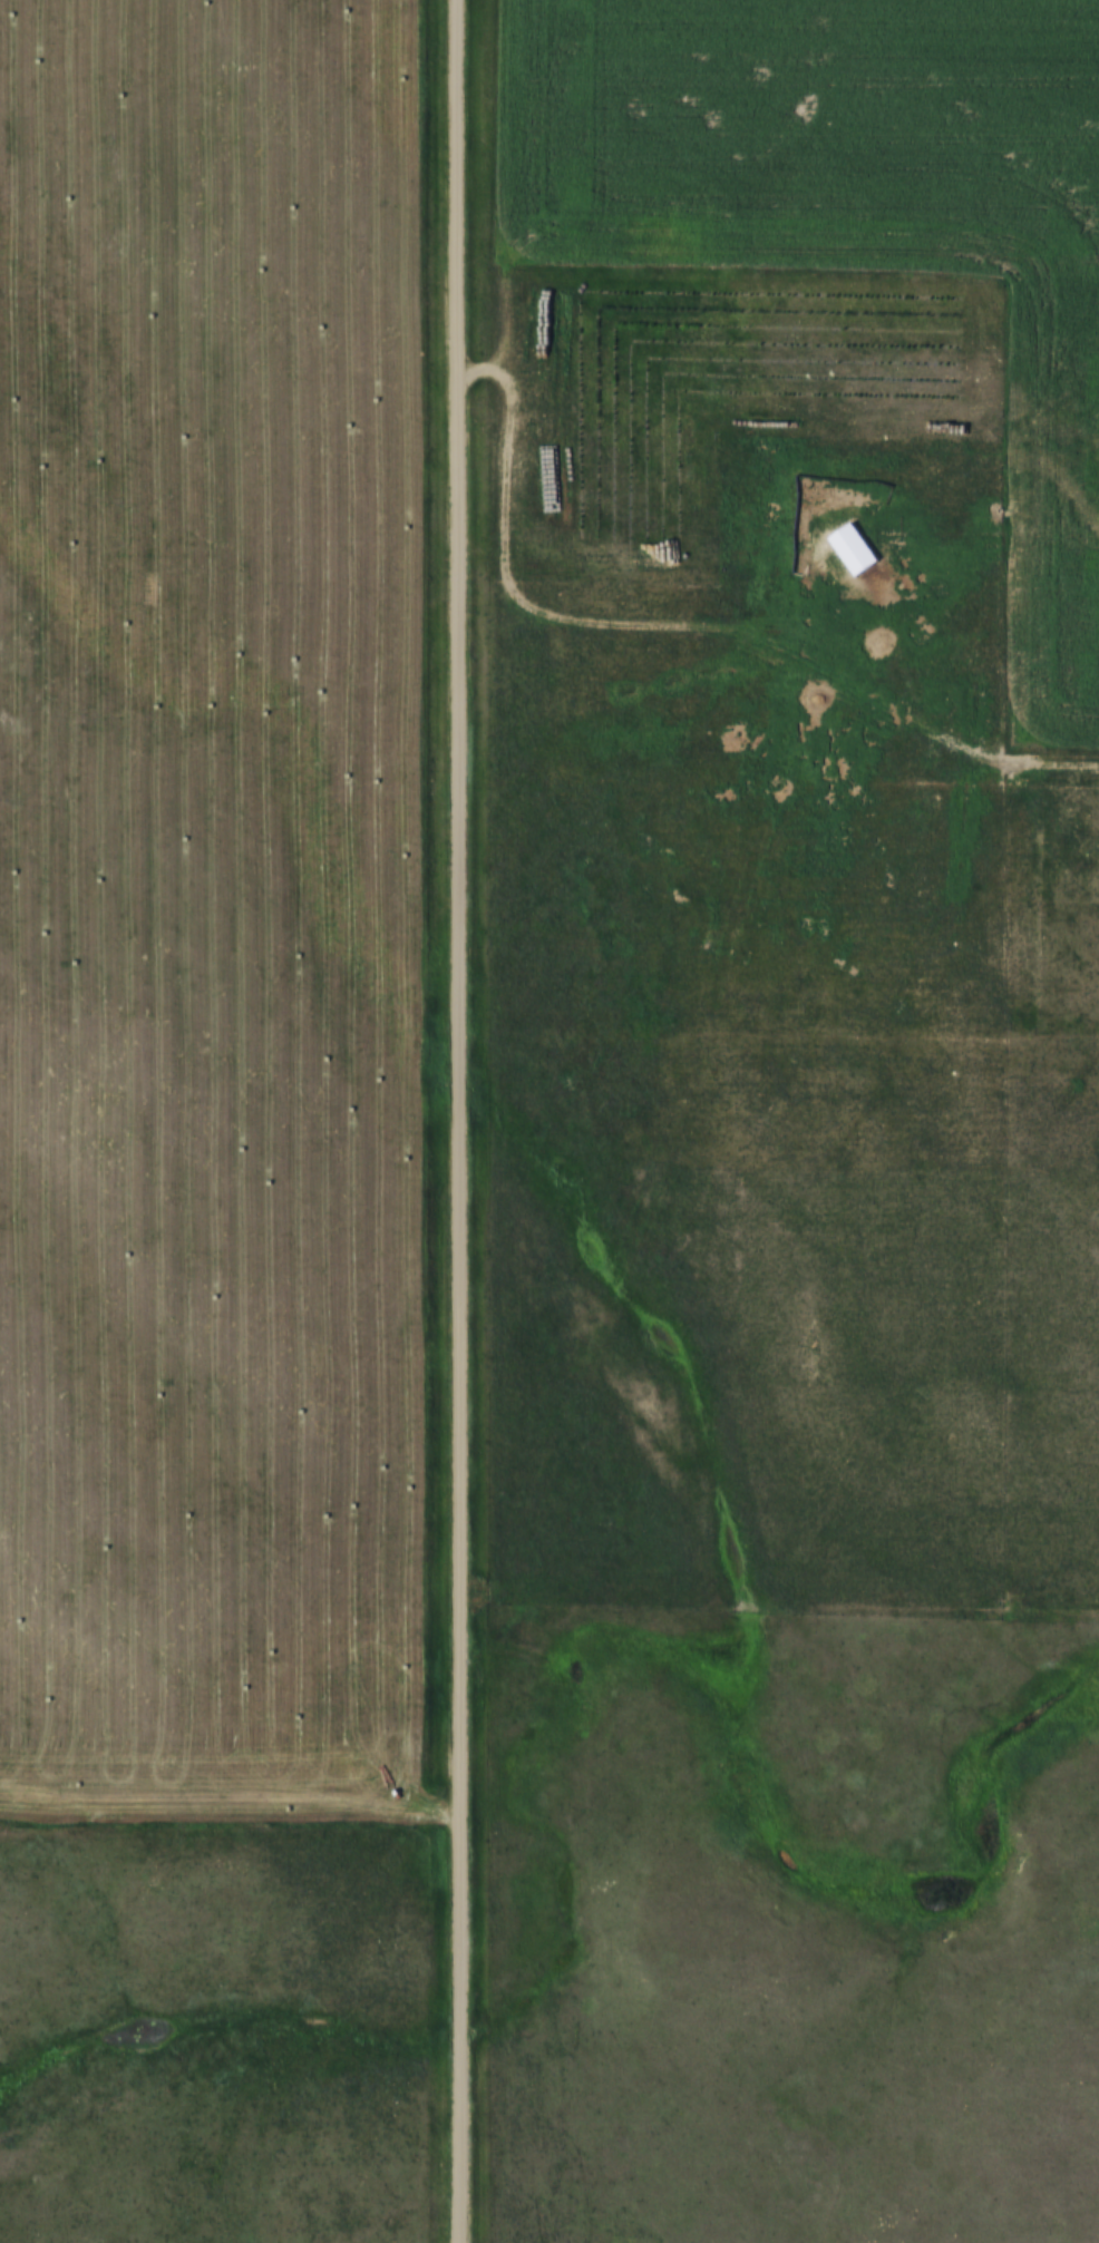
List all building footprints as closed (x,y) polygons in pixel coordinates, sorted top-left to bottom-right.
[(829,504),(848,504),(848,514),(829,514),(829,504)] [(819,514),(828,514),(828,532),(819,532),(819,514)]
